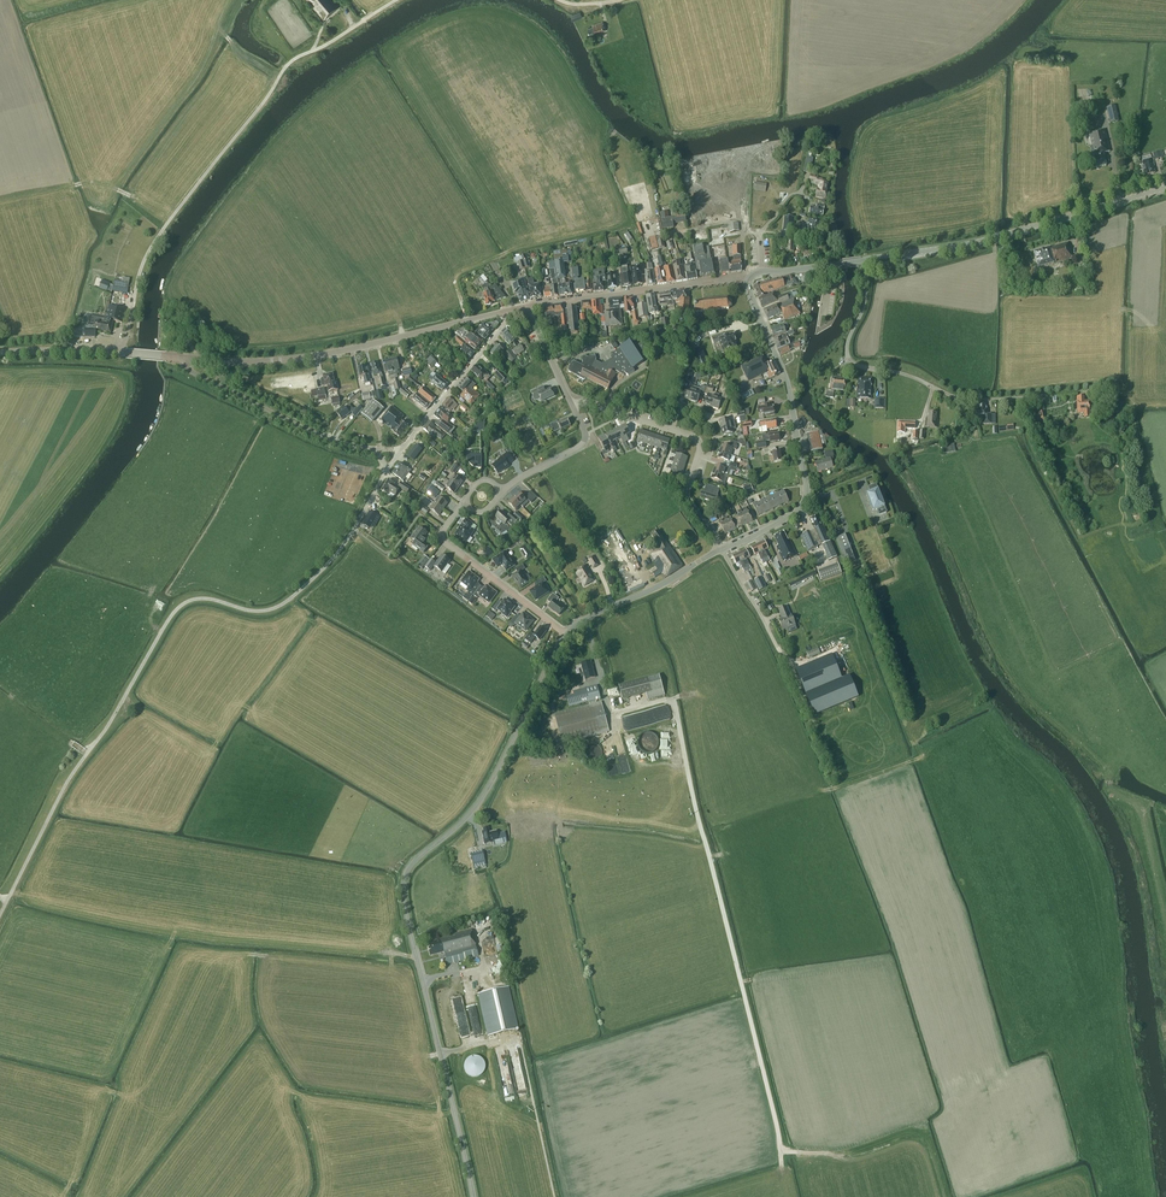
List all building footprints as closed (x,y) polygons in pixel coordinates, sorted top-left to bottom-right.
[(323,19),(340,5),(335,0),(307,0),(323,19)] [(582,17),(581,15),(580,12),(571,16),(573,21),(582,17)] [(597,34),(606,31),(603,22),(592,25),(593,27),(588,28),(590,34),(596,32),(597,34)] [(1111,123),(1118,121),(1114,106),(1107,108),(1111,123)] [(1103,153),(1110,151),(1105,129),(1089,133),(1092,146),(1090,147),(1092,155),(1088,156),(1091,169),(1106,165),(1103,153)] [(1153,153),(1155,159),(1161,157),(1160,151),(1153,153)] [(813,158),(806,156),(803,171),(810,173),(813,158)] [(1143,171),(1144,176),(1155,173),(1153,166),(1154,166),(1153,163),(1154,163),(1152,158),(1142,161),(1145,171),(1143,171)] [(685,172),(699,170),(698,162),(684,164),(685,172)] [(819,185),(819,188),(817,188),(816,196),(825,198),(827,190),(828,183),(823,182),(824,181),(823,180),(817,179),(818,176),(811,175),(810,179),(815,180),(814,184),(819,185)] [(745,196),(745,216),(753,216),(753,197),(745,196)] [(824,206),(817,204),(816,207),(811,206),(809,212),(823,215),(824,206)] [(663,229),(674,227),(673,224),(686,222),(685,213),(675,214),(676,217),(669,219),(668,212),(660,213),(661,221),(662,221),(663,229)] [(795,217),(785,216),(783,230),(793,231),(795,217)] [(656,223),(658,231),(663,230),(660,218),(649,220),(650,224),(656,223)] [(820,221),(809,219),(808,224),(805,224),(803,233),(810,235),(811,232),(817,234),(820,221)] [(738,223),(721,226),(722,229),(729,228),(730,232),(740,231),(738,223)] [(631,232),(626,234),(630,241),(634,238),(631,232)] [(661,235),(656,237),(659,249),(665,247),(661,235)] [(649,238),(652,249),(658,248),(655,236),(649,238)] [(788,240),(782,239),(782,240),(779,240),(778,247),(787,248),(787,251),(793,252),(794,240),(788,240)] [(1033,252),(1037,264),(1038,268),(1054,263),(1071,258),(1067,242),(1033,252)] [(709,246),(705,247),(704,243),(692,245),(698,278),(716,274),(713,259),(711,259),(709,246)] [(740,244),(733,245),(734,260),(729,261),(730,273),(742,271),(740,244)] [(626,247),(619,249),(620,256),(628,254),(626,247)] [(556,273),(557,280),(565,279),(566,279),(564,263),(568,262),(567,254),(567,253),(566,250),(560,251),(561,255),(554,256),(555,261),(554,261),(555,264),(556,269),(556,273)] [(520,269),(530,266),(528,259),(518,262),(520,269)] [(649,270),(645,271),(646,275),(647,286),(655,285),(653,270),(652,263),(651,263),(650,260),(648,260),(649,270)] [(672,261),(676,282),(686,280),(684,266),(681,267),(679,260),(672,261)] [(730,273),(728,260),(720,261),(722,274),(730,273)] [(664,268),(663,263),(658,264),(659,269),(655,270),(658,285),(667,283),(664,268)] [(663,263),(664,268),(667,283),(676,282),(672,266),(666,267),(665,263),(663,263)] [(694,264),(684,266),(687,280),(697,278),(694,264)] [(628,274),(627,265),(620,266),(621,275),(620,275),(622,287),(631,285),(630,274),(628,274)] [(641,276),(646,275),(645,271),(644,271),(643,265),(630,266),(631,275),(632,275),(634,285),(643,284),(641,276)] [(574,286),(575,292),(580,291),(580,292),(586,291),(592,291),(591,284),(593,283),(591,273),(584,274),(585,283),(584,280),(578,281),(578,277),(579,277),(578,268),(572,268),(573,281),(575,281),(576,286),(574,286)] [(557,280),(556,273),(555,274),(556,280),(552,280),(553,284),(550,285),(550,286),(552,296),(558,295),(557,289),(558,288),(558,283),(557,280)] [(605,280),(604,273),(592,274),(594,292),(603,291),(602,281),(605,280)] [(617,287),(615,273),(607,274),(609,288),(617,287)] [(478,279),(483,285),(487,282),(486,281),(488,280),(484,275),(478,279)] [(753,286),(758,299),(765,296),(770,294),(770,293),(773,291),(792,284),(792,286),(797,284),(796,281),(795,279),(794,278),(792,279),(790,275),(781,277),(781,278),(767,282),(761,283),(753,286)] [(114,280),(113,287),(128,290),(129,279),(122,277),(122,281),(114,280)] [(520,303),(531,300),(529,294),(525,278),(510,282),(514,294),(517,293),(518,296),(520,303)] [(537,298),(542,297),(540,284),(534,285),(533,278),(528,279),(531,299),(537,298)] [(565,279),(557,280),(558,283),(560,295),(572,294),(571,284),(566,284),(565,279)] [(107,290),(109,284),(102,282),(100,287),(107,290)] [(486,305),(487,305),(488,305),(490,305),(491,304),(492,303),(491,302),(494,301),(498,300),(498,299),(505,298),(495,284),(489,288),(487,285),(485,284),(482,287),(483,288),(485,294),(484,294),(486,305)] [(544,297),(552,296),(550,286),(543,287),(544,297)] [(685,290),(673,293),(674,300),(675,300),(675,303),(676,303),(678,317),(688,315),(689,298),(686,298),(685,290)] [(779,300),(780,303),(789,300),(789,299),(792,298),(791,293),(787,294),(776,298),(774,292),(758,299),(762,307),(777,300),(779,300)] [(673,293),(657,295),(659,305),(661,305),(661,306),(667,305),(668,306),(674,305),(674,300),(673,293)] [(648,313),(658,311),(655,294),(646,296),(648,313)] [(608,299),(609,310),(604,311),(606,326),(623,324),(621,308),(623,308),(622,298),(608,299)] [(637,322),(639,322),(637,310),(634,311),(633,309),(634,309),(632,298),(629,298),(623,299),(625,313),(631,312),(630,312),(632,311),(633,325),(638,325),(637,322)] [(728,309),(731,305),(730,301),(727,298),(720,298),(708,299),(692,302),(695,312),(702,311),(708,310),(717,310),(728,309)] [(789,300),(780,303),(778,304),(777,304),(763,310),(767,319),(782,313),(784,320),(800,313),(794,298),(789,300)] [(483,300),(474,300),(474,308),(484,308),(483,300)] [(599,300),(591,301),(592,310),(592,313),(592,315),(603,314),(602,305),(600,305),(599,300)] [(588,314),(592,313),(592,310),(591,301),(581,302),(582,311),(588,310),(588,314)] [(646,303),(637,304),(639,318),(648,317),(646,303)] [(567,325),(567,324),(566,314),(562,315),(562,313),(563,313),(562,304),(553,305),(555,316),(559,315),(559,317),(561,317),(562,327),(563,328),(565,328),(565,326),(567,326),(567,325)] [(555,316),(553,305),(544,306),(546,318),(555,316)] [(110,333),(111,333),(114,321),(122,323),(125,310),(125,309),(109,306),(106,319),(90,315),(88,325),(93,326),(93,329),(85,329),(85,332),(84,337),(95,337),(95,334),(95,330),(110,333)] [(566,314),(567,324),(569,324),(569,329),(570,329),(571,334),(578,333),(577,328),(578,328),(576,306),(567,307),(567,309),(566,309),(566,314)] [(490,323),(489,323),(485,324),(484,323),(482,324),(476,331),(485,339),(492,330),(489,328),(491,326),(494,328),(498,323),(496,322),(493,322),(493,323),(492,323),(490,323)] [(784,328),(788,327),(786,323),(783,324),(783,325),(771,329),(773,336),(786,332),(784,328)] [(516,347),(513,343),(517,339),(506,328),(500,335),(505,341),(509,345),(515,355),(524,351),(520,344),(516,347)] [(457,335),(458,336),(464,342),(470,336),(468,334),(463,330),(460,331),(457,335)] [(472,332),(470,336),(464,342),(465,342),(465,343),(474,350),(475,350),(476,350),(478,348),(478,346),(483,340),(472,332)] [(723,351),(735,346),(734,341),(735,341),(733,334),(724,337),(723,335),(718,336),(712,338),(714,343),(719,341),(723,351)] [(774,339),(778,350),(790,345),(786,334),(784,334),(780,335),(780,336),(774,339)] [(464,343),(465,343),(465,342),(464,342),(458,336),(455,340),(462,346),(464,344),(464,343)] [(528,345),(523,337),(519,339),(523,344),(522,344),(525,348),(528,345)] [(602,364),(596,360),(596,359),(595,355),(588,357),(585,356),(583,357),(581,359),(582,362),(583,362),(582,365),(574,361),(572,362),(568,370),(569,372),(584,379),(587,378),(608,389),(614,378),(613,377),(615,373),(614,373),(615,371),(624,375),(626,374),(628,375),(634,371),(633,369),(643,362),(640,357),(644,354),(641,351),(645,348),(641,343),(637,345),(636,342),(632,345),(630,341),(619,348),(620,349),(611,354),(612,355),(610,357),(612,358),(604,363),(603,362),(602,364)] [(790,345),(778,350),(780,356),(790,351),(790,350),(795,348),(800,346),(798,341),(790,345)] [(464,343),(464,344),(464,345),(461,349),(459,349),(458,351),(458,352),(460,354),(467,360),(475,352),(464,343)] [(511,363),(517,358),(510,349),(506,352),(503,350),(503,349),(497,344),(489,353),(496,359),(502,352),(504,354),(511,363)] [(698,369),(708,365),(701,348),(691,351),(698,369)] [(773,360),(767,363),(762,354),(740,365),(748,381),(766,372),(765,371),(768,370),(769,372),(767,373),(769,379),(780,373),(773,360)] [(431,356),(426,362),(432,368),(437,362),(431,356)] [(396,358),(390,359),(394,378),(398,377),(397,374),(398,374),(397,370),(399,369),(396,358)] [(394,378),(390,359),(383,361),(386,372),(388,372),(389,376),(390,375),(391,379),(394,378)] [(380,387),(381,387),(385,386),(382,374),(380,368),(379,369),(378,362),(371,364),(373,370),(372,370),(373,375),(376,374),(377,375),(379,375),(380,378),(378,378),(380,387)] [(365,383),(370,382),(368,375),(366,365),(357,367),(360,377),(363,376),(365,383)] [(471,371),(484,383),(492,391),(495,388),(487,380),(490,377),(487,375),(488,374),(484,370),(483,371),(480,367),(479,368),(476,366),(471,371)] [(413,374),(411,367),(402,370),(406,381),(410,376),(410,375),(413,374)] [(536,379),(546,374),(543,367),(533,372),(536,379)] [(690,382),(694,371),(686,368),(682,380),(690,382)] [(494,373),(503,382),(506,378),(507,378),(498,369),(494,373)] [(442,390),(447,384),(436,375),(435,375),(433,374),(432,372),(427,377),(429,379),(431,380),(442,390)] [(323,375),(324,378),(322,379),(321,381),(322,387),(327,386),(328,391),(338,390),(336,382),(334,383),(332,374),(323,375)] [(425,389),(413,379),(410,377),(408,379),(417,387),(418,385),(422,388),(418,392),(431,403),(436,398),(425,389)] [(471,405),(480,395),(472,387),(474,385),(466,378),(457,387),(463,393),(460,395),(471,405)] [(844,391),(846,379),(833,378),(831,390),(825,389),(825,396),(833,397),(834,390),(844,391)] [(871,386),(872,379),(858,378),(858,386),(860,386),(859,391),(858,391),(858,399),(871,399),(872,399),(873,390),(870,390),(870,386),(871,386)] [(407,398),(410,394),(406,390),(408,386),(405,384),(400,392),(407,398)] [(683,398),(690,400),(695,386),(691,385),(690,388),(687,387),(683,398)] [(701,388),(695,386),(690,400),(697,402),(700,393),(703,394),(706,386),(702,385),(701,388)] [(705,404),(711,407),(716,393),(712,392),(714,388),(707,385),(704,394),(708,395),(705,404)] [(397,395),(394,386),(391,387),(387,388),(389,399),(394,397),(397,395)] [(543,387),(531,393),(534,400),(540,397),(542,401),(554,396),(551,389),(545,391),(543,387)] [(327,399),(326,397),(325,388),(317,389),(319,400),(327,399)] [(749,390),(740,395),(743,400),(751,396),(749,390)] [(371,399),(369,392),(362,394),(364,401),(371,399)] [(426,410),(430,404),(416,393),(412,398),(426,410)] [(719,394),(716,393),(711,407),(718,409),(722,399),(718,398),(719,394)] [(339,396),(331,398),(333,404),(340,403),(339,396)] [(1077,397),(1077,400),(1078,409),(1078,413),(1084,412),(1084,417),(1090,416),(1089,408),(1089,401),(1085,401),(1085,396),(1077,397)] [(454,409),(457,405),(449,397),(442,405),(449,412),(452,408),(454,409)] [(376,422),(387,407),(374,398),(363,412),(376,422)] [(884,399),(875,399),(875,408),(884,409),(884,399)] [(557,413),(559,419),(568,416),(562,400),(547,406),(548,409),(554,407),(555,410),(549,412),(550,416),(557,413)] [(350,413),(349,412),(350,412),(349,412),(353,409),(349,404),(345,407),(344,406),(337,413),(342,419),(346,415),(346,416),(350,413)] [(774,414),(775,414),(774,408),(773,408),(773,405),(769,406),(768,404),(765,405),(765,406),(757,407),(758,413),(763,412),(764,416),(774,414)] [(978,404),(978,407),(978,409),(976,409),(976,417),(982,417),(982,424),(996,424),(995,414),(992,414),(986,414),(986,404),(978,404)] [(356,418),(363,409),(359,405),(352,414),(356,418)] [(399,437),(408,425),(401,420),(404,416),(391,406),(381,420),(391,428),(391,429),(394,431),(393,432),(399,437)] [(447,433),(451,428),(447,425),(453,417),(446,411),(447,411),(441,406),(434,415),(438,419),(440,420),(443,422),(439,427),(447,433)] [(741,422),(746,421),(744,410),(736,412),(737,417),(740,416),(741,422)] [(1036,413),(1037,421),(1046,420),(1044,411),(1036,413)] [(937,427),(938,420),(936,419),(936,413),(929,412),(928,418),(926,418),(925,426),(937,427)] [(484,431),(485,418),(481,421),(477,423),(474,427),(472,431),(484,431)] [(721,428),(735,424),(734,421),(730,421),(730,418),(719,421),(721,428)] [(567,419),(558,423),(556,421),(550,424),(554,432),(560,429),(560,430),(570,425),(567,419)] [(767,428),(776,427),(776,426),(777,425),(776,423),(775,419),(770,420),(759,422),(760,426),(763,426),(764,432),(767,431),(767,428)] [(441,439),(445,434),(434,426),(434,425),(429,421),(423,429),(431,435),(432,433),(441,439)] [(915,422),(900,421),(898,421),(897,432),(905,433),(905,428),(914,428),(915,422)] [(736,428),(735,424),(721,428),(722,435),(733,432),(732,429),(736,428)] [(619,429),(626,441),(629,440),(626,435),(630,433),(626,425),(619,429)] [(619,429),(612,432),(617,441),(620,439),(623,443),(626,441),(619,429)] [(641,430),(637,441),(643,443),(641,447),(640,447),(639,450),(643,451),(644,448),(646,444),(644,443),(648,432),(641,430)] [(822,431),(818,432),(808,434),(813,452),(822,449),(821,445),(826,443),(824,435),(823,435),(822,431)] [(493,442),(497,439),(496,437),(501,438),(502,434),(496,432),(489,438),(493,442)] [(610,444),(612,449),(615,447),(613,443),(617,441),(612,432),(606,436),(605,436),(610,444)] [(648,432),(644,443),(646,444),(650,445),(649,450),(652,451),(653,446),(651,446),(655,434),(648,432)] [(770,442),(779,440),(778,433),(762,435),(763,441),(755,442),(756,448),(766,447),(765,441),(770,440),(770,442)] [(606,446),(610,444),(605,436),(606,436),(605,434),(598,438),(605,452),(609,451),(606,446)] [(655,434),(651,446),(653,446),(657,448),(656,452),(654,458),(657,459),(659,453),(660,449),(659,448),(662,437),(655,434)] [(662,437),(659,448),(660,449),(664,450),(663,454),(666,455),(667,450),(666,450),(670,439),(662,437)] [(721,445),(719,451),(731,455),(733,448),(736,449),(737,446),(730,444),(729,447),(721,445)] [(954,444),(941,447),(942,454),(955,451),(954,444)] [(764,454),(768,453),(769,456),(773,455),(774,462),(781,461),(780,451),(776,452),(775,448),(764,450),(764,454)] [(672,451),(671,453),(675,455),(674,459),(674,461),(685,464),(688,457),(676,453),(677,452),(672,451)] [(736,456),(731,455),(719,451),(717,458),(731,462),(734,463),(736,456)] [(833,456),(834,456),(832,451),(826,453),(827,459),(815,462),(816,467),(818,472),(833,467),(830,458),(833,458),(833,456)] [(513,460),(507,452),(498,460),(498,461),(492,466),(498,473),(504,468),(505,469),(509,466),(508,464),(513,460)] [(481,455),(467,455),(467,458),(469,462),(471,465),(474,467),(477,468),(481,469),(481,471),(481,455)] [(670,458),(669,461),(673,462),(672,466),(671,468),(683,471),(685,464),(674,461),(674,459),(670,458)] [(403,481),(411,470),(400,462),(393,473),(403,481)] [(455,474),(461,465),(456,462),(451,470),(455,474)] [(667,465),(667,468),(671,469),(669,475),(680,479),(683,471),(671,468),(672,466),(667,465)] [(715,465),(713,472),(727,476),(729,470),(729,469),(715,465)] [(724,486),(725,483),(727,476),(724,475),(713,472),(711,478),(719,481),(718,484),(724,486)] [(454,475),(450,481),(458,487),(463,482),(454,475)] [(407,492),(410,488),(401,482),(398,486),(394,484),(395,483),(388,479),(381,490),(388,494),(390,492),(395,495),(400,487),(407,492)] [(454,493),(458,487),(450,481),(445,487),(454,493)] [(434,486),(442,492),(445,488),(437,482),(434,486)] [(743,488),(745,494),(753,491),(751,484),(743,488)] [(867,494),(873,511),(877,509),(879,514),(886,512),(887,512),(882,501),(883,499),(882,497),(880,496),(875,484),(868,487),(870,492),(867,494)] [(719,490),(719,489),(718,488),(708,485),(705,493),(701,492),(700,497),(700,498),(700,499),(701,499),(704,500),(704,502),(704,503),(704,504),(706,505),(707,505),(708,505),(709,503),(713,505),(714,504),(715,504),(719,490)] [(440,492),(431,486),(427,492),(435,498),(440,492)] [(775,492),(776,494),(781,505),(789,501),(784,490),(778,493),(778,491),(775,492)] [(519,492),(514,498),(521,505),(527,500),(519,492)] [(535,500),(529,493),(525,497),(531,503),(535,500)] [(773,508),(781,505),(776,494),(771,496),(770,495),(767,496),(768,497),(773,508)] [(439,497),(434,503),(443,509),(447,503),(439,497)] [(760,500),(761,501),(766,512),(773,508),(768,497),(763,500),(762,498),(760,500)] [(508,503),(516,511),(521,505),(514,498),(508,503)] [(758,516),(766,512),(761,501),(755,503),(755,502),(752,503),(758,516)] [(439,515),(443,509),(434,503),(430,509),(439,515)] [(426,514),(429,510),(421,504),(418,508),(426,514)] [(742,512),(747,523),(752,521),(747,510),(746,507),(743,508),(744,511),(742,512)] [(736,515),(736,516),(741,526),(747,523),(742,512),(741,510),(738,511),(739,514),(736,515)] [(369,511),(362,524),(371,529),(378,515),(369,511)] [(511,513),(508,517),(501,511),(496,517),(498,519),(496,521),(496,522),(499,524),(500,524),(502,522),(504,525),(507,522),(511,526),(514,523),(515,524),(518,520),(511,513)] [(514,515),(520,521),(524,518),(517,512),(514,515)] [(723,518),(725,521),(730,531),(736,529),(736,528),(731,518),(728,519),(726,516),(723,518)] [(741,526),(736,516),(731,518),(736,528),(741,526)] [(838,557),(835,550),(823,524),(822,522),(821,523),(818,516),(812,518),(816,528),(801,535),(808,551),(822,544),(829,560),(838,557)] [(455,535),(466,542),(473,532),(469,529),(473,524),(466,519),(458,529),(459,530),(455,535)] [(730,531),(725,521),(722,522),(721,519),(718,520),(720,523),(719,523),(725,534),(730,531)] [(548,532),(543,526),(537,530),(543,537),(548,532)] [(411,538),(415,541),(413,545),(424,553),(429,546),(424,542),(425,541),(426,541),(426,540),(423,538),(427,532),(419,527),(411,538)] [(665,578),(684,565),(671,545),(669,546),(658,530),(651,535),(657,543),(660,548),(649,554),(665,578)] [(788,540),(784,532),(784,531),(774,536),(778,545),(776,546),(778,551),(779,550),(780,552),(779,552),(784,561),(797,555),(790,539),(788,540)] [(845,534),(835,538),(844,559),(853,555),(845,534)] [(764,541),(758,544),(766,561),(769,560),(765,550),(768,548),(764,541)] [(522,547),(527,559),(533,556),(528,544),(522,547)] [(766,561),(758,544),(751,547),(755,555),(758,553),(763,563),(766,561)] [(490,548),(483,552),(487,558),(493,553),(490,548)] [(746,550),(739,553),(748,570),(751,569),(746,559),(749,557),(746,550)] [(514,565),(505,552),(493,559),(498,567),(501,565),(504,566),(507,570),(514,565)] [(809,557),(807,552),(798,556),(800,561),(809,557)] [(739,562),(743,570),(744,572),(748,570),(739,553),(732,556),(736,563),(739,562)] [(434,566),(442,572),(450,561),(442,555),(436,563),(431,559),(425,567),(429,570),(433,565),(434,566)] [(430,560),(424,556),(417,566),(423,570),(430,560)] [(588,559),(593,568),(598,565),(593,556),(588,559)] [(821,580),(842,573),(838,563),(818,571),(821,580)] [(592,582),(594,581),(590,573),(591,572),(586,564),(582,567),(583,569),(576,573),(578,576),(579,576),(582,581),(581,581),(580,581),(584,587),(585,586),(585,587),(592,582)] [(530,580),(530,579),(528,575),(526,575),(524,576),(521,571),(525,569),(522,565),(515,569),(518,573),(512,576),(520,588),(528,582),(530,580)] [(468,602),(474,595),(479,588),(474,585),(479,579),(469,572),(462,582),(460,585),(466,590),(468,592),(467,594),(465,593),(462,597),(468,602)] [(538,586),(530,591),(536,600),(548,592),(542,583),(546,581),(543,577),(535,582),(538,586)] [(766,587),(761,577),(754,580),(759,590),(766,587)] [(446,579),(443,584),(448,588),(452,583),(446,579)] [(747,582),(751,591),(756,589),(751,580),(747,582)] [(483,591),(479,588),(474,595),(478,598),(480,595),(489,602),(496,593),(487,586),(483,591)] [(553,593),(547,600),(551,603),(549,607),(559,615),(564,608),(556,602),(559,598),(553,593)] [(503,614),(503,615),(507,618),(510,614),(510,613),(514,607),(505,599),(502,603),(500,603),(498,601),(492,609),(496,612),(498,609),(503,614)] [(783,630),(795,625),(791,615),(790,615),(787,606),(778,609),(782,618),(779,620),(781,625),(783,630)] [(514,625),(516,623),(526,630),(533,621),(523,614),(520,618),(516,615),(511,622),(514,625)] [(525,639),(531,643),(536,637),(540,640),(546,631),(540,626),(534,634),(530,632),(525,639)] [(818,647),(807,652),(809,658),(820,653),(818,647)] [(832,654),(796,669),(815,715),(859,696),(851,678),(844,682),(832,654)] [(585,680),(595,677),(591,661),(581,663),(585,680)] [(659,675),(619,686),(622,700),(646,694),(647,699),(664,695),(659,675)] [(567,697),(569,707),(589,702),(589,704),(555,714),(563,744),(610,732),(601,701),(596,703),(596,700),(601,698),(597,685),(573,692),(574,695),(567,697)] [(635,715),(623,716),(624,729),(636,728),(635,715)] [(489,832),(487,827),(482,828),(483,831),(481,832),(484,844),(493,842),(493,840),(498,839),(496,831),(489,832)] [(482,851),(470,853),(474,868),(485,865),(482,851)] [(430,956),(443,952),(444,955),(447,964),(478,956),(471,929),(439,937),(440,940),(426,943),(430,956)] [(478,993),(487,1036),(518,1029),(509,986),(478,993)] [(469,1076),(486,1075),(486,1056),(469,1057),(469,1076)]
